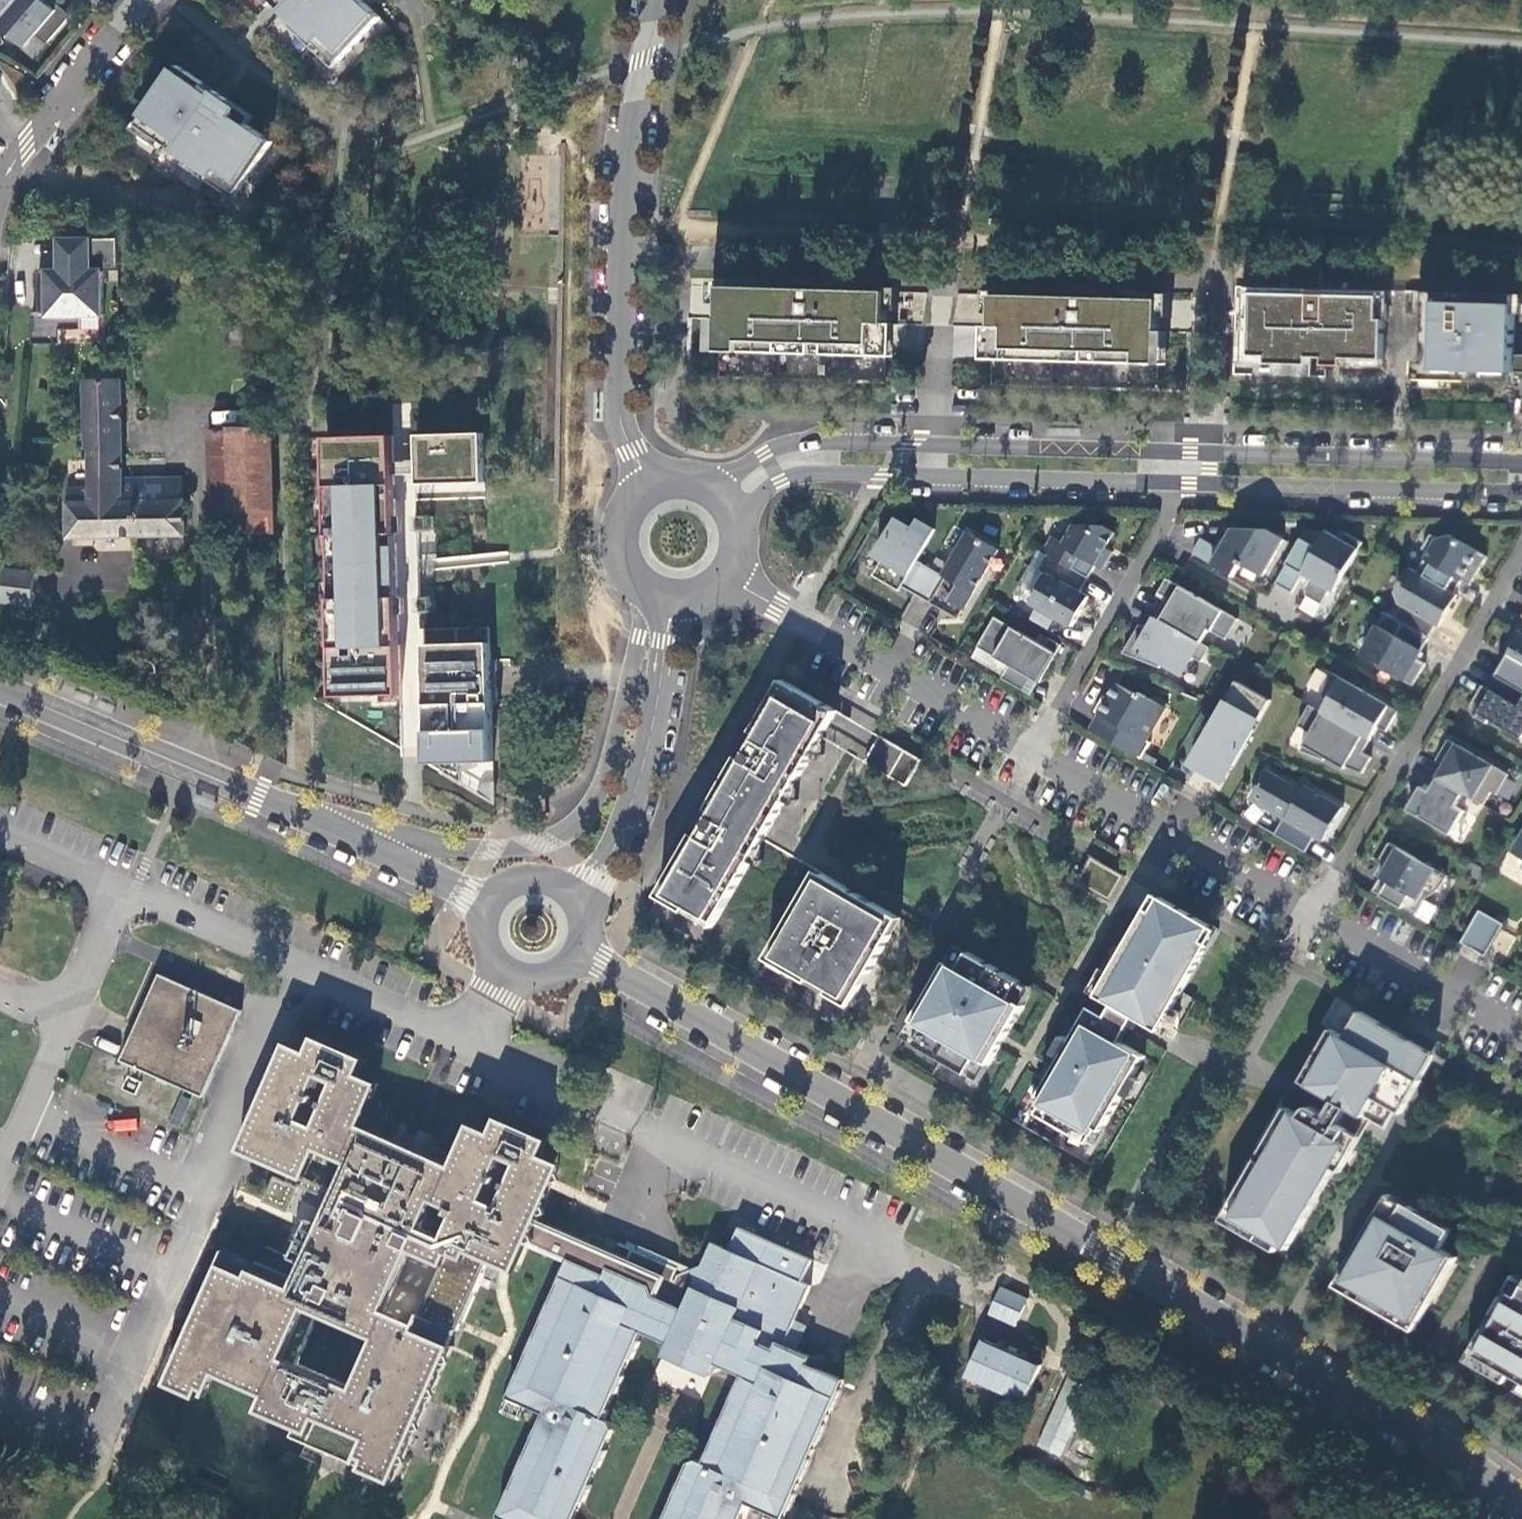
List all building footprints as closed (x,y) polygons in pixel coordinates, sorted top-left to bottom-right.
[(0,20),(0,27),(23,48),(35,35),(45,44),(66,20),(42,0),(17,0),(0,20)] [(17,0),(0,0),(0,20),(17,0)] [(337,63),(380,18),(361,0),(271,0),(337,63)] [(178,65),(137,125),(237,193),(272,142),(235,116),(238,112),(201,87),(204,83),(178,65)] [(191,192),(181,206),(198,218),(208,204),(191,192)] [(102,317),(101,271),(117,271),(116,242),(60,243),(61,270),(37,271),(38,311),(31,311),(32,355),(60,354),(60,333),(74,332),(74,318),(102,317)] [(887,291),(721,286),(719,350),(885,355),(886,329),(887,291)] [(1425,291),(1424,335),(1423,379),(1513,382),(1513,372),(1521,372),(1521,354),(1514,354),(1515,294),(1425,291)] [(1385,296),(1252,292),(1251,355),(1267,355),(1267,363),(1310,364),(1310,357),(1384,359),(1384,334),(1385,296)] [(1161,299),(994,294),(992,335),(992,359),(1159,363),(1161,299)] [(185,538),(184,478),(122,479),(121,422),(121,382),(118,382),(117,366),(92,365),(92,382),(85,382),(86,450),(88,450),(89,490),(71,490),(71,503),(67,503),(67,539),(185,538)] [(272,533),(268,427),(228,429),(232,535),(272,533)] [(483,431),(417,434),(419,483),(431,483),(485,481),(483,431)] [(394,501),(393,435),(325,437),(333,696),(401,693),(400,660),(398,613),(397,569),(394,501)] [(935,529),(918,519),(912,528),(896,518),(875,553),(868,549),(856,571),(871,579),(873,575),(899,590),(902,586),(930,602),(943,575),(917,560),(935,529)] [(1047,553),(1088,577),(1096,565),(1103,568),(1112,551),(1105,547),(1114,531),(1102,525),(1073,523),(1062,541),(1056,538),(1051,535),(1042,551),(1047,553)] [(1262,575),(1283,538),(1265,528),(1232,527),(1220,549),(1200,537),(1192,552),(1233,576),(1240,563),(1262,575)] [(1334,590),(1362,541),(1344,531),(1340,538),(1326,530),(1325,531),(1305,530),(1275,582),(1292,592),(1303,572),(1310,576),(1304,586),(1306,595),(1321,603),(1330,588),(1334,590)] [(998,549),(968,531),(943,575),(930,602),(958,618),(998,549)] [(1486,556),(1449,534),(1436,538),(1430,534),(1421,549),(1428,552),(1417,572),(1453,593),(1463,576),(1472,581),(1486,556)] [(1080,591),(1088,577),(1047,553),(1038,569),(1047,574),(1031,602),(1072,626),(1089,596),(1080,591)] [(1453,593),(1417,572),(1409,568),(1395,592),(1398,602),(1401,604),(1394,617),(1428,637),(1436,624),(1439,626),(1457,595),(1453,593)] [(35,574),(4,571),(0,603),(32,606),(35,574)] [(1237,618),(1166,577),(1157,592),(1166,597),(1155,616),(1200,642),(1208,629),(1225,639),(1237,618)] [(902,620),(918,628),(929,604),(912,597),(902,620)] [(1414,657),(1418,650),(1420,651),(1428,637),(1394,617),(1385,612),(1360,655),(1413,685),(1425,663),(1416,658),(1414,657)] [(994,616),(977,646),(1009,665),(1002,678),(1024,690),(1032,678),(1039,682),(1061,644),(1049,638),(1045,645),(994,616)] [(1200,642),(1155,616),(1148,629),(1139,624),(1123,652),(1160,667),(1161,664),(1182,675),(1193,656),(1201,661),(1209,647),(1200,642)] [(1521,631),(1516,628),(1505,648),(1510,650),(1495,675),(1521,690),(1521,632),(1521,631)] [(489,642),(424,644),(425,681),(428,763),(494,760),(492,703),(490,660),(489,642)] [(1397,710),(1330,672),(1318,693),(1328,699),(1321,711),(1370,739),(1377,726),(1386,731),(1397,710)] [(1495,675),(1488,688),(1481,684),(1471,701),(1470,704),(1470,706),(1470,710),(1472,713),(1474,716),(1485,723),(1488,718),(1505,728),(1503,732),(1521,744),(1521,690),(1495,675)] [(1226,713),(1204,752),(1231,767),(1254,728),(1251,726),(1256,718),(1258,720),(1270,699),(1244,684),(1236,680),(1220,710),(1226,713)] [(724,906),(837,710),(788,683),(700,836),(694,832),(669,875),(675,879),(663,899),(685,911),(688,906),(709,918),(718,903),(724,906)] [(1134,693),(1116,683),(1107,697),(1103,695),(1094,711),(1107,717),(1098,733),(1141,758),(1150,741),(1146,739),(1165,707),(1139,692),(1134,693)] [(1345,766),(1362,773),(1371,757),(1362,752),(1370,739),(1321,711),(1309,704),(1297,725),(1310,733),(1300,750),(1323,760),(1327,754),(1332,757),(1330,760),(1344,768),(1345,766)] [(921,758),(879,734),(864,761),(906,785),(921,758)] [(1508,774),(1447,739),(1436,759),(1444,764),(1437,777),(1463,792),(1483,804),(1491,791),(1496,794),(1508,774)] [(1310,794),(1266,770),(1250,798),(1283,817),(1274,834),(1305,852),(1314,835),(1323,840),(1342,806),(1313,790),(1310,794)] [(1407,808),(1451,833),(1464,810),(1455,805),(1463,792),(1437,777),(1429,790),(1421,785),(1407,808)] [(1513,851),(1521,856),(1521,835),(1513,851)] [(1446,875),(1388,842),(1379,857),(1383,859),(1374,873),(1380,877),(1372,890),(1414,914),(1424,897),(1427,896),(1431,894),(1433,893),(1435,891),(1437,889),(1440,886),(1442,884),(1443,881),(1445,878),(1446,875)] [(1110,901),(1125,875),(1100,861),(1085,887),(1110,901)] [(862,896),(817,870),(779,937),(784,940),(775,957),(796,969),(794,973),(809,982),(811,977),(847,998),(856,981),(862,985),(891,934),(885,931),(895,914),(862,896)] [(1155,893),(1141,917),(1203,953),(1217,928),(1155,893)] [(1503,923),(1479,909),(1461,941),(1485,955),(1503,923)] [(1203,953),(1141,917),(1097,994),(1114,1004),(1111,1008),(1108,1015),(1091,1005),(1040,1094),(1045,1097),(1036,1113),(1088,1142),(1097,1126),(1102,1130),(1145,1055),(1121,1041),(1135,1017),(1159,1030),(1203,953)] [(993,965),(968,951),(959,967),(946,960),(912,1019),(925,1026),(916,1043),(967,1073),(977,1056),(990,1063),(1000,1046),(991,1041),(997,1031),(1006,1037),(1024,1004),(1011,996),(1020,980),(993,965)] [(242,1011),(159,974),(120,1061),(203,1098),(242,1011)] [(1325,1027),(1343,1033),(1352,1004),(1335,999),(1325,1027)] [(1294,1110),(1233,1216),(1288,1248),(1364,1116),(1384,1127),(1424,1059),(1397,1043),(1402,1035),(1379,1021),(1360,1011),(1346,1036),(1339,1032),(1309,1084),(1336,1100),(1331,1109),(1328,1114),(1314,1106),(1311,1106),(1309,1106),(1307,1107),(1306,1108),(1302,1115),(1294,1110)] [(499,1116),(492,1132),(471,1123),(453,1165),(362,1125),(380,1083),(359,1074),(366,1058),(314,1036),(307,1051),(286,1042),(282,1051),(275,1054),(278,1060),(268,1084),(261,1087),(264,1094),(256,1112),(249,1115),(252,1121),(239,1151),(290,1174),(287,1181),(275,1176),(265,1201),(290,1212),(301,1186),(333,1200),(322,1224),(306,1263),(295,1288),(287,1285),(291,1276),(256,1261),(250,1275),(222,1263),(210,1290),(204,1292),(206,1299),(196,1323),(189,1325),(192,1332),(181,1356),(175,1359),(177,1365),(169,1384),(201,1398),(213,1372),(268,1395),(262,1411),(297,1426),(292,1436),(395,1481),(454,1346),(425,1333),(433,1317),(461,1329),(491,1260),(518,1272),(531,1242),(569,1258),(569,1257),(606,1274),(610,1266),(652,1285),(662,1281),(674,1279),(678,1267),(633,1247),(627,1261),(539,1223),(543,1214),(549,1212),(547,1205),(557,1181),(564,1179),(561,1172),(565,1163),(544,1154),(551,1139),(499,1116)] [(170,1120),(180,1123),(189,1100),(179,1096),(170,1120)] [(136,1118),(108,1119),(109,1131),(137,1130),(136,1118)] [(1388,1192),(1371,1223),(1397,1237),(1402,1228),(1413,1235),(1425,1213),(1408,1204),(1388,1192)] [(1371,1223),(1340,1277),(1419,1322),(1457,1256),(1441,1247),(1452,1228),(1425,1213),(1413,1235),(1402,1228),(1397,1237),(1371,1223)] [(310,1219),(293,1257),(306,1263),(322,1224),(310,1219)] [(738,1225),(728,1247),(713,1240),(702,1263),(679,1274),(676,1280),(674,1279),(662,1281),(652,1285),(610,1266),(606,1274),(569,1257),(569,1258),(509,1397),(545,1413),(500,1516),(506,1518),(575,1518),(614,1428),(610,1420),(602,1417),(641,1329),(742,1374),(704,1462),(696,1458),(689,1461),(664,1518),(740,1518),(748,1501),(783,1517),(844,1377),(808,1362),(811,1354),(784,1343),(810,1283),(802,1279),(811,1257),(738,1225)] [(1028,1296),(1002,1285),(990,1312),(1017,1324),(1028,1296)] [(1471,1349),(1521,1378),(1521,1290),(1519,1295),(1507,1288),(1471,1349)] [(454,1346),(461,1329),(433,1317),(425,1333),(454,1346)] [(1042,1363),(983,1338),(967,1377),(1025,1401),(1042,1363)] [(682,1387),(688,1373),(661,1361),(655,1375),(682,1387)] [(1064,1377),(1037,1448),(1063,1458),(1091,1387),(1064,1377)]
